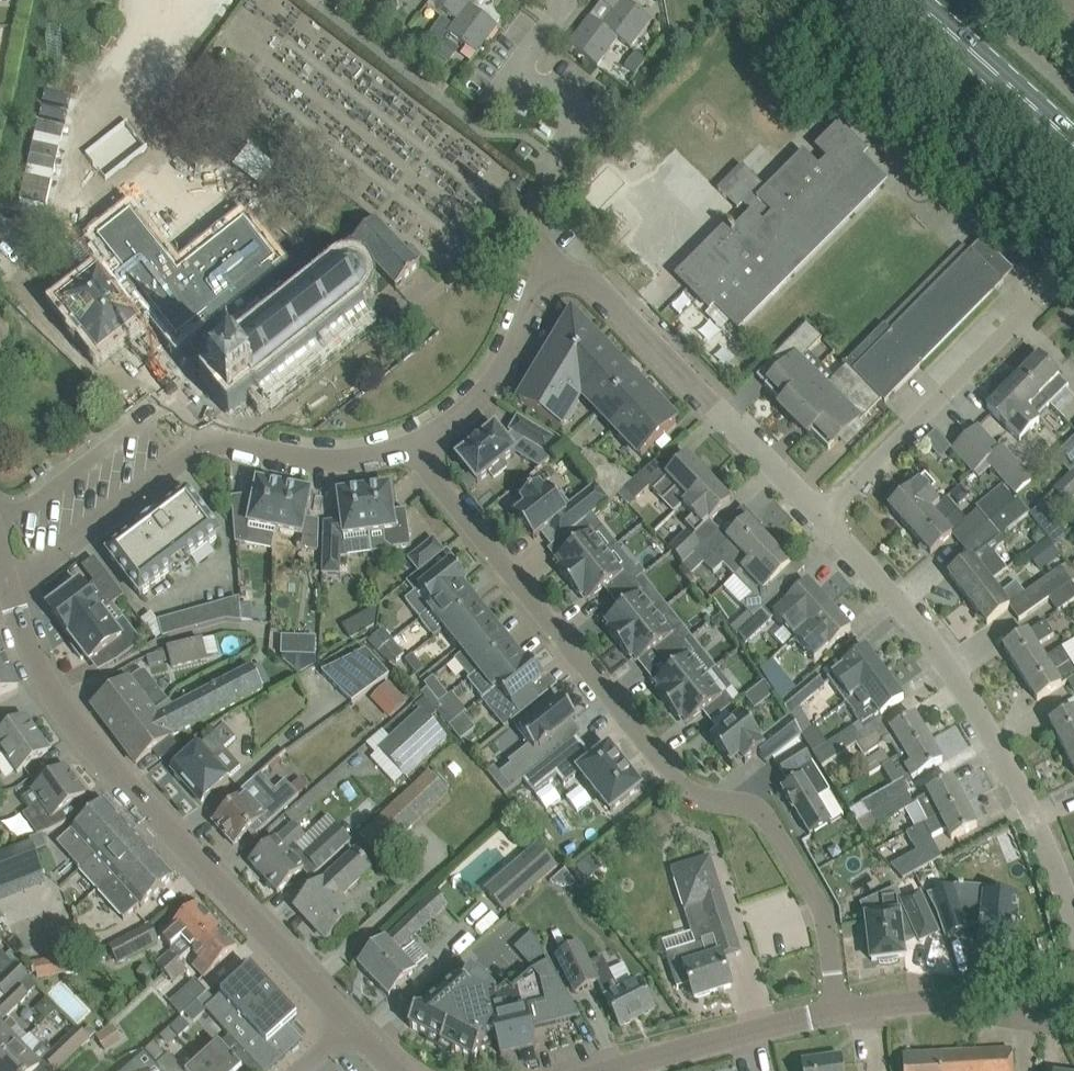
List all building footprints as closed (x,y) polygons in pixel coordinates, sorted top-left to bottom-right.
[(396,0),(388,0),(384,6),(393,13),(397,8),(397,1),(396,0)] [(470,6),(474,0),(432,0),(431,1),(457,21),(469,5),(470,6)] [(600,2),(613,12),(623,0),(597,0),(600,2)] [(618,39),(630,49),(651,20),(625,0),(623,0),(613,12),(602,26),(618,39)] [(441,17),(428,34),(441,44),(448,34),(476,55),(497,26),(496,25),(500,19),(492,14),(487,10),(483,15),(470,6),(469,5),(457,21),(453,26),(441,17)] [(618,39),(602,26),(590,17),(569,45),(597,67),(618,39)] [(447,39),(436,54),(448,63),(459,48),(447,39)] [(732,39),(726,45),(735,54),(740,48),(732,39)] [(740,48),(735,54),(743,62),(749,56),(740,48)] [(635,53),(624,68),(635,76),(646,61),(635,53)] [(760,67),(754,73),(763,82),(769,76),(760,67)] [(769,76),(763,82),(771,90),(777,84),(769,76)] [(787,95),(782,101),(790,109),(796,104),(787,95)] [(796,104),(790,109),(799,118),(805,113),(796,104)] [(815,123),(809,129),(818,137),(824,131),(815,123)] [(126,124),(85,156),(93,166),(97,171),(105,181),(146,149),(138,139),(134,135),(126,124)] [(771,129),(740,159),(754,173),(788,140),(787,139),(784,142),(771,129)] [(824,131),(818,137),(827,146),(833,141),(824,131)] [(788,140),(754,173),(755,175),(758,172),(771,185),(802,154),(788,140)] [(615,143),(581,177),(602,198),(636,165),(615,143)] [(515,154),(525,162),(533,152),(523,144),(515,154)] [(843,151),(837,157),(846,165),(851,159),(843,151)] [(802,154),(771,185),(785,199),(819,164),(818,164),(815,167),(802,154)] [(851,159),(846,165),(855,175),(861,169),(851,159)] [(819,164),(785,199),(786,200),(789,196),(802,209),(833,178),(819,164)] [(636,165),(602,198),(622,218),(619,221),(620,222),(656,185),(636,165)] [(833,178),(802,209),(817,224),(848,194),(833,178)] [(656,185),(620,222),(630,232),(630,231),(643,243),(676,211),(655,190),(658,187),(656,185)] [(60,307),(58,308),(60,310),(75,329),(73,330),(81,340),(82,338),(98,357),(97,357),(99,359),(101,357),(100,357),(137,328),(138,328),(139,326),(138,325),(135,321),(149,310),(176,343),(176,344),(177,344),(178,344),(204,323),(225,347),(231,342),(229,338),(232,336),(235,340),(247,330),(244,325),(246,323),(249,328),(261,318),(258,314),(261,312),(264,316),(276,306),(273,302),(276,300),(279,304),(288,297),(269,272),(275,267),(276,267),(276,266),(276,265),(275,264),(245,226),(244,226),(243,226),(177,276),(132,219),(131,218),(130,218),(129,218),(98,243),(98,244),(98,245),(116,268),(102,280),(101,278),(100,276),(98,278),(60,307)] [(405,251),(390,235),(377,221),(354,243),(353,244),(372,265),(396,290),(420,266),(416,263),(422,258),(411,246),(405,251)] [(690,225),(667,247),(679,260),(669,270),(679,280),(715,244),(713,242),(710,245),(690,225)] [(1014,273),(1014,272),(981,240),(980,240),(981,241),(971,250),(891,331),(884,324),(845,364),(846,366),(862,381),(882,400),(885,403),(1004,283),(1001,280),(1011,270),(1014,273)] [(353,244),(354,243),(353,242),(332,263),(331,263),(328,262),(329,266),(319,272),(317,269),(315,270),(318,274),(309,281),(305,277),(303,279),(305,283),(294,293),(291,289),(289,291),(292,294),(288,297),(279,304),(276,300),(273,302),(276,306),(264,316),(261,312),(258,314),(261,318),(249,328),(246,323),(244,325),(247,330),(235,340),(232,336),(229,338),(231,342),(225,347),(223,349),(217,348),(217,352),(222,353),(234,367),(229,370),(228,368),(223,368),(219,371),(218,376),(220,377),(215,381),(209,380),(209,384),(215,385),(217,388),(216,389),(226,402),(227,401),(229,403),(228,409),(233,410),(234,404),(237,401),(237,400),(237,399),(238,398),(237,398),(245,391),(246,392),(246,391),(247,392),(248,392),(251,390),(263,404),(262,409),(266,409),(266,404),(275,397),(278,401),(365,331),(362,328),(371,320),(375,321),(376,318),(372,318),(365,309),(366,308),(363,304),(367,298),(372,300),(373,296),(368,295),(368,288),(372,286),(371,283),(366,284),(362,279),(365,274),(363,273),(372,265),(353,244)] [(715,244),(679,280),(680,281),(682,278),(702,298),(735,264),(715,244)] [(735,264),(702,298),(723,319),(756,286),(735,264)] [(592,388),(624,421),(615,429),(641,457),(649,449),(676,423),(652,398),(653,397),(651,394),(641,384),(640,386),(615,360),(580,324),(578,327),(574,323),(564,332),(568,336),(555,349),(559,354),(547,375),(539,370),(527,391),(523,397),(520,403),(529,409),(561,428),(580,395),(562,384),(573,367),(589,385),(592,388)] [(821,365),(809,353),(822,339),(807,324),(769,362),(770,362),(774,359),(783,368),(765,387),(782,404),(821,365)] [(1069,386),(1059,377),(1039,357),(1019,377),(1050,405),(1069,386)] [(821,365),(782,404),(780,406),(798,425),(806,417),(816,426),(828,413),(830,414),(862,381),(846,366),(834,378),(821,365)] [(994,402),(987,409),(1003,425),(1020,442),(1041,421),(1037,417),(1050,405),(1019,377),(1002,394),(1005,397),(996,405),(994,402)] [(816,426),(808,434),(808,435),(811,433),(828,450),(847,431),(849,433),(882,400),(862,381),(830,414),(828,413),(816,426)] [(495,428),(457,459),(477,483),(490,473),(494,478),(507,468),(503,463),(515,453),(540,468),(566,446),(555,439),(522,420),(519,417),(512,429),(510,431),(513,432),(504,439),(495,428)] [(999,451),(993,443),(978,428),(979,427),(979,426),(965,438),(987,461),(999,451)] [(952,448),(936,431),(924,441),(940,459),(952,448)] [(974,473),(987,461),(965,438),(952,451),(953,450),(974,473)] [(999,451),(987,461),(991,466),(1016,496),(1025,487),(1029,484),(1032,482),(1001,448),(999,451)] [(578,462),(597,484),(610,501),(617,494),(633,481),(583,452),(583,453),(585,454),(579,459),(577,457),(576,458),(578,462)] [(682,506),(709,480),(687,457),(668,476),(655,463),(633,481),(624,489),(635,501),(649,487),(674,513),(682,506)] [(1073,499),(1073,471),(1054,491),(1068,505),(1073,499)] [(935,487),(930,482),(925,476),(911,490),(904,482),(886,498),(893,505),(889,508),(910,531),(939,504),(929,493),(935,487)] [(730,502),(719,490),(721,487),(712,477),(709,480),(682,506),(693,517),(685,524),(695,535),(709,521),(710,522),(730,502)] [(275,535),(285,484),(273,482),(270,485),(257,483),(252,509),(247,508),(247,497),(244,498),(231,499),(235,543),(236,543),(245,542),(248,529),(275,535)] [(298,491),(297,487),(285,484),(275,535),(291,538),(296,546),(297,547),(317,551),(318,522),(306,519),(311,494),(298,491)] [(548,489),(544,492),(539,485),(520,500),(525,507),(514,516),(527,532),(533,539),(536,538),(540,534),(551,547),(563,538),(586,519),(591,515),(578,499),(569,506),(561,496),(556,499),(548,489)] [(981,529),(1015,500),(1002,485),(976,507),(978,510),(970,517),(981,529)] [(364,491),(370,535),(383,533),(385,544),(392,549),(411,547),(406,510),(393,512),(390,488),(364,491)] [(364,491),(352,493),(352,489),(340,491),(340,494),(338,495),(341,521),(323,523),(323,537),(322,574),(339,574),(339,557),(348,556),(347,555),(345,538),(370,535),(364,491)] [(138,532),(108,555),(139,597),(220,536),(188,494),(157,517),(157,516),(153,519),(154,520),(142,529),(141,528),(138,530),(138,532)] [(966,521),(957,510),(945,498),(939,504),(910,531),(931,554),(953,535),(952,534),(966,521)] [(1030,514),(1021,502),(1018,498),(1015,500),(981,529),(992,543),(972,558),(972,557),(949,575),(968,600),(991,582),(1007,570),(995,555),(997,550),(1006,543),(1004,542),(1007,532),(1030,514)] [(571,549),(556,561),(561,567),(558,569),(569,584),(606,554),(616,546),(592,515),(591,515),(586,519),(563,538),(571,549)] [(735,575),(769,543),(748,520),(730,537),(722,528),(715,534),(700,548),(695,553),(704,563),(713,572),(723,563),(735,575)] [(1046,538),(1039,529),(1033,533),(1032,540),(1037,545),(1046,538)] [(695,553),(700,548),(686,534),(670,549),(683,565),(695,553)] [(1050,564),(1060,556),(1048,540),(1038,548),(1050,564)] [(419,572),(430,563),(443,553),(433,541),(409,560),(419,572)] [(791,565),(781,555),(769,543),(735,575),(747,588),(746,588),(753,596),(742,606),(753,618),(762,610),(765,607),(766,606),(782,591),(773,582),(791,565)] [(606,554),(569,584),(581,598),(584,596),(589,602),(604,590),(612,600),(636,581),(642,576),(645,573),(639,566),(635,569),(616,546),(606,554)] [(463,586),(467,582),(451,563),(438,573),(430,563),(419,572),(406,582),(414,593),(405,601),(420,619),(429,611),(430,612),(463,586)] [(1067,564),(1061,568),(1030,592),(1040,606),(1048,600),(1072,583),(1073,582),(1073,573),(1067,564)] [(70,637),(102,613),(123,597),(106,574),(94,583),(103,596),(95,603),(80,584),(73,589),(70,585),(59,594),(62,597),(48,608),(70,637)] [(640,596),(651,587),(642,576),(636,581),(612,600),(620,610),(605,622),(610,629),(607,631),(618,645),(656,615),(640,596)] [(987,625),(1026,594),(1018,583),(1001,595),(991,582),(968,600),(987,625)] [(1048,600),(1057,612),(1073,599),(1073,586),(1072,583),(1048,600)] [(794,640),(829,606),(808,584),(787,603),(772,617),(794,640)] [(477,603),(474,600),(463,586),(430,612),(420,620),(435,637),(444,630),(477,603)] [(461,651),(494,624),(477,603),(444,630),(459,648),(461,651)] [(250,604),(240,605),(241,623),(252,624),(250,604)] [(225,621),(241,623),(240,605),(159,628),(162,639),(225,621)] [(830,649),(834,644),(850,629),(829,606),(794,640),(814,661),(829,648),(830,649)] [(746,644),(772,621),(762,610),(753,618),(745,626),(739,633),(746,644)] [(70,637),(76,645),(72,648),(81,659),(84,657),(89,663),(107,650),(116,662),(142,643),(123,618),(113,627),(102,613),(70,637)] [(355,639),(374,628),(366,615),(347,626),(355,639)] [(682,626),(671,635),(656,615),(618,645),(630,660),(633,657),(638,664),(653,651),(661,662),(691,638),(682,626)] [(720,616),(710,623),(715,629),(722,630),(727,625),(720,616)] [(739,633),(745,626),(739,620),(731,628),(737,634),(738,633),(739,633)] [(1036,646),(1053,636),(1045,623),(1022,637),(1004,648),(1020,675),(1045,660),(1036,646)] [(478,672),(511,646),(494,624),(461,651),(463,653),(455,660),(468,677),(477,671),(478,672)] [(377,653),(392,641),(383,629),(368,642),(377,653)] [(281,635),(280,655),(314,656),(315,636),(281,635)] [(705,677),(703,676),(714,667),(691,638),(661,662),(670,672),(654,684),(659,690),(656,693),(668,707),(705,677)] [(173,668),(207,659),(203,641),(169,650),(173,668)] [(397,662),(404,656),(393,642),(385,648),(397,662)] [(10,669),(5,658),(0,645),(0,674),(10,669)] [(525,663),(514,649),(511,646),(478,672),(470,679),(467,681),(481,698),(492,689),(525,663)] [(848,702),(885,674),(866,649),(843,666),(844,667),(829,678),(838,690),(839,689),(848,702)] [(1070,662),(1061,649),(1045,660),(1020,675),(1037,701),(1061,686),(1060,685),(1073,676),(1073,668),(1070,662)] [(366,652),(322,674),(352,704),(390,677),(366,652)] [(425,670),(413,655),(405,662),(417,676),(425,670)] [(544,679),(535,668),(529,660),(525,663),(492,689),(481,698),(496,718),(507,709),(514,718),(516,719),(539,700),(531,690),(544,679)] [(705,677),(668,707),(679,721),(682,719),(687,725),(702,713),(711,723),(734,704),(725,693),(731,688),(715,667),(703,676),(705,677)] [(170,738),(264,689),(254,668),(175,709),(170,703),(153,714),(156,718),(135,735),(132,731),(124,737),(127,741),(121,745),(136,764),(153,751),(160,760),(177,746),(170,738)] [(18,688),(10,669),(0,674),(0,695),(18,688)] [(153,714),(170,703),(163,693),(162,693),(145,672),(138,673),(93,707),(121,745),(127,741),(124,737),(132,731),(135,735),(156,718),(153,714)] [(797,690),(795,688),(781,672),(768,683),(781,703),(797,690)] [(881,716),(886,712),(903,699),(885,674),(848,702),(846,703),(860,723),(862,726),(871,720),(878,714),(879,716),(880,715),(881,716)] [(799,707),(825,687),(815,675),(797,690),(781,703),(790,713),(790,714),(799,707)] [(432,676),(423,682),(437,702),(446,695),(432,676)] [(388,684),(370,700),(388,719),(406,703),(388,684)] [(379,751),(370,760),(394,785),(403,777),(405,779),(447,739),(427,718),(436,711),(425,697),(415,705),(419,711),(378,750),(379,751)] [(557,703),(552,697),(515,726),(530,746),(510,762),(512,765),(500,775),(511,790),(562,750),(552,737),(576,719),(561,700),(557,703)] [(436,711),(448,725),(456,719),(444,704),(436,711)] [(240,730),(255,720),(246,705),(231,715),(240,730)] [(1069,713),(1050,723),(1064,751),(1073,746),(1073,711),(1069,713)] [(788,746),(803,735),(790,714),(790,713),(760,737),(742,715),(711,740),(731,764),(740,757),(745,763),(758,753),(767,763),(788,746)] [(904,754),(929,739),(915,717),(896,728),(891,731),(891,732),(904,754)] [(30,764),(48,752),(25,719),(0,737),(0,753),(2,751),(17,773),(30,764)] [(856,744),(877,731),(871,720),(862,726),(860,723),(814,754),(822,767),(856,744)] [(201,803),(218,789),(229,778),(213,760),(236,740),(223,726),(172,771),(201,803)] [(884,743),(883,741),(877,731),(856,744),(865,757),(881,745),(884,743)] [(562,750),(523,781),(534,795),(557,777),(564,786),(579,773),(610,812),(640,788),(608,748),(594,760),(576,738),(562,750)] [(920,775),(924,773),(942,762),(929,739),(898,758),(911,779),(919,774),(920,775)] [(1064,751),(1073,770),(1073,746),(1064,751)] [(803,747),(802,747),(776,763),(789,785),(782,789),(785,795),(784,796),(793,811),(794,810),(811,836),(831,823),(817,800),(830,792),(803,747)] [(890,763),(883,751),(862,764),(869,775),(890,763)] [(81,798),(85,795),(66,768),(48,780),(33,791),(33,792),(40,802),(31,809),(22,815),(37,836),(41,835),(49,831),(55,828),(68,821),(62,812),(81,798)] [(447,794),(428,774),(361,836),(380,857),(447,794)] [(499,774),(492,780),(504,795),(511,790),(500,775),(499,774)] [(907,794),(911,792),(905,780),(862,803),(869,815),(871,814),(907,794)] [(915,829),(965,803),(952,780),(933,790),(926,793),(928,796),(917,802),(913,804),(907,794),(871,814),(878,825),(905,810),(915,829)] [(299,796),(292,789),(285,782),(275,790),(265,800),(251,784),(241,793),(244,796),(230,809),(213,824),(233,846),(251,830),(256,835),(272,820),(299,796)] [(83,845),(70,857),(81,869),(96,856),(128,828),(105,802),(88,817),(73,831),(72,832),(83,845)] [(951,840),(957,837),(977,827),(965,803),(915,829),(907,833),(917,852),(891,866),(903,880),(941,859),(931,838),(946,830),(951,840)] [(296,845),(304,838),(305,836),(293,823),(291,825),(276,839),(249,863),(277,894),(303,871),(309,878),(317,871),(319,872),(352,841),(336,825),(304,854),(296,845)] [(96,856),(81,869),(83,871),(81,873),(98,891),(103,886),(139,853),(140,854),(146,848),(128,828),(96,856)] [(28,879),(41,874),(29,844),(16,849),(28,879)] [(558,868),(538,845),(485,891),(505,914),(558,868)] [(103,886),(98,891),(125,921),(141,908),(157,893),(173,878),(151,854),(146,848),(140,854),(139,853),(103,886)] [(28,879),(16,849),(0,855),(0,890),(28,879)] [(326,940),(355,914),(356,912),(344,898),(373,870),(356,851),(324,881),(296,908),(326,940)] [(602,869),(591,855),(571,871),(582,885),(602,869)] [(725,907),(709,858),(671,870),(696,945),(666,955),(677,989),(678,988),(677,984),(688,980),(694,998),(731,987),(714,934),(732,928),(725,907)] [(575,882),(565,870),(553,879),(557,883),(561,885),(566,886),(572,885),(575,882)] [(953,888),(927,896),(936,913),(944,937),(967,929),(965,926),(980,927),(978,944),(1014,948),(1017,916),(1015,916),(1017,897),(985,894),(984,905),(958,903),(953,888)] [(415,905),(418,909),(430,922),(447,906),(433,889),(415,905)] [(920,942),(938,934),(929,914),(920,893),(901,901),(906,912),(866,917),(869,939),(872,961),(879,960),(879,962),(883,963),(887,963),(890,962),(894,961),(898,960),(897,958),(904,957),(902,940),(918,938),(920,942)] [(192,949),(217,926),(197,904),(172,927),(173,929),(162,939),(172,949),(170,952),(157,965),(165,974),(179,960),(192,949)] [(410,942),(430,922),(418,909),(411,916),(359,965),(389,997),(417,970),(403,956),(414,946),(410,942)] [(109,947),(117,963),(158,943),(150,926),(109,947)] [(205,977),(221,963),(237,948),(217,926),(192,949),(202,959),(195,966),(205,977)] [(530,934),(514,949),(529,965),(545,956),(536,939),(530,934)] [(621,991),(606,962),(604,957),(592,964),(581,943),(556,956),(575,993),(596,982),(620,1028),(655,1011),(640,982),(621,991)] [(27,976),(26,975),(28,974),(15,962),(13,964),(0,950),(0,972),(2,974),(0,976),(0,1002),(27,976)] [(37,978),(74,972),(72,954),(30,961),(32,973),(36,972),(37,978)] [(179,960),(165,974),(174,984),(189,971),(179,960)] [(497,995),(488,997),(499,1046),(501,1057),(536,1048),(532,1028),(580,1016),(548,960),(531,970),(533,973),(511,992),(506,987),(497,995)] [(152,973),(145,965),(136,973),(143,981),(152,973)] [(225,1031),(270,989),(251,968),(215,1001),(208,993),(197,1002),(206,1010),(225,1031)] [(415,1014),(409,1026),(428,1037),(425,1042),(451,1056),(454,1051),(474,1062),(480,1050),(499,1046),(488,997),(497,995),(482,976),(475,973),(468,986),(454,979),(415,1014)] [(29,994),(37,986),(27,976),(0,1002),(0,1016),(2,1019),(29,994)] [(75,1018),(86,1006),(59,980),(47,992),(75,1018)] [(197,1002),(208,993),(196,980),(170,1003),(182,1016),(186,1012),(197,1002)] [(284,1004),(270,989),(225,1031),(241,1047),(262,1070),(270,1070),(302,1042),(288,1026),(297,1018),(284,1004)] [(35,1009),(45,1020),(56,1010),(45,999),(35,1009)] [(197,1002),(186,1012),(194,1021),(206,1010),(197,1002)] [(181,1018),(170,1028),(179,1038),(190,1028),(181,1018)] [(18,1046),(10,1037),(19,1029),(11,1020),(3,1028),(2,1026),(0,1028),(0,1027),(0,1064),(18,1046)] [(95,1038),(106,1053),(123,1042),(113,1026),(95,1038)] [(89,1039),(77,1027),(68,1037),(51,1053),(42,1045),(29,1058),(18,1046),(0,1064),(0,1070),(37,1070),(39,1068),(39,1067),(44,1062),(53,1070),(78,1047),(79,1049),(89,1039)] [(89,1027),(83,1033),(89,1039),(95,1033),(89,1027)] [(171,1045),(179,1038),(170,1028),(162,1035),(171,1045)] [(153,1043),(144,1051),(154,1062),(163,1054),(153,1043)] [(241,1047),(231,1056),(220,1044),(190,1070),(262,1070),(241,1047)] [(1011,1051),(903,1057),(904,1070),(1013,1070),(1011,1051)] [(155,1065),(160,1070),(185,1070),(180,1066),(169,1053),(155,1065)] [(842,1057),(801,1062),(803,1070),(844,1070),(842,1057)]
